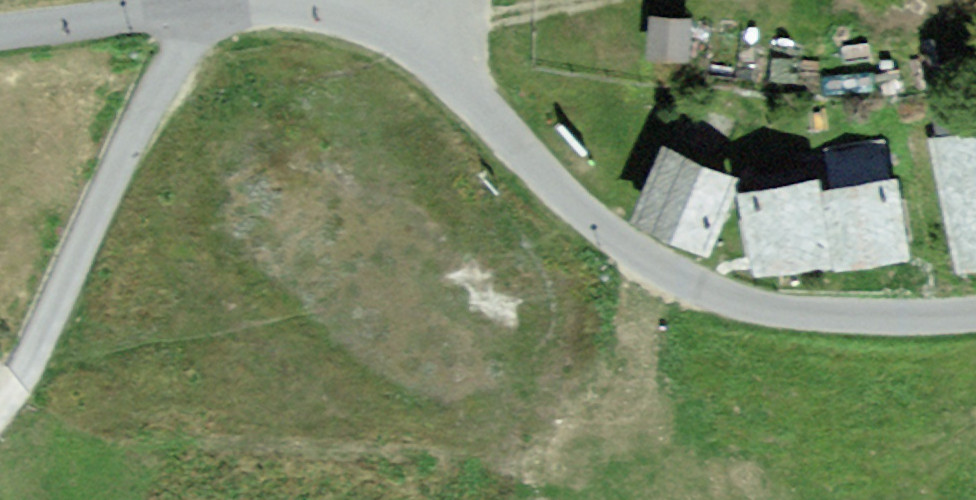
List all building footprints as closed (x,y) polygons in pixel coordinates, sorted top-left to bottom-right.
[(692,19),(651,15),(647,57),(688,61),(692,19)] [(933,143),(961,272),(975,269),(975,134),(933,143)] [(739,179),(666,148),(635,219),(709,251),(739,179)] [(820,192),(818,179),(738,192),(752,276),(831,264),(820,192)] [(897,181),(820,192),(831,264),(907,253),(897,181)]
